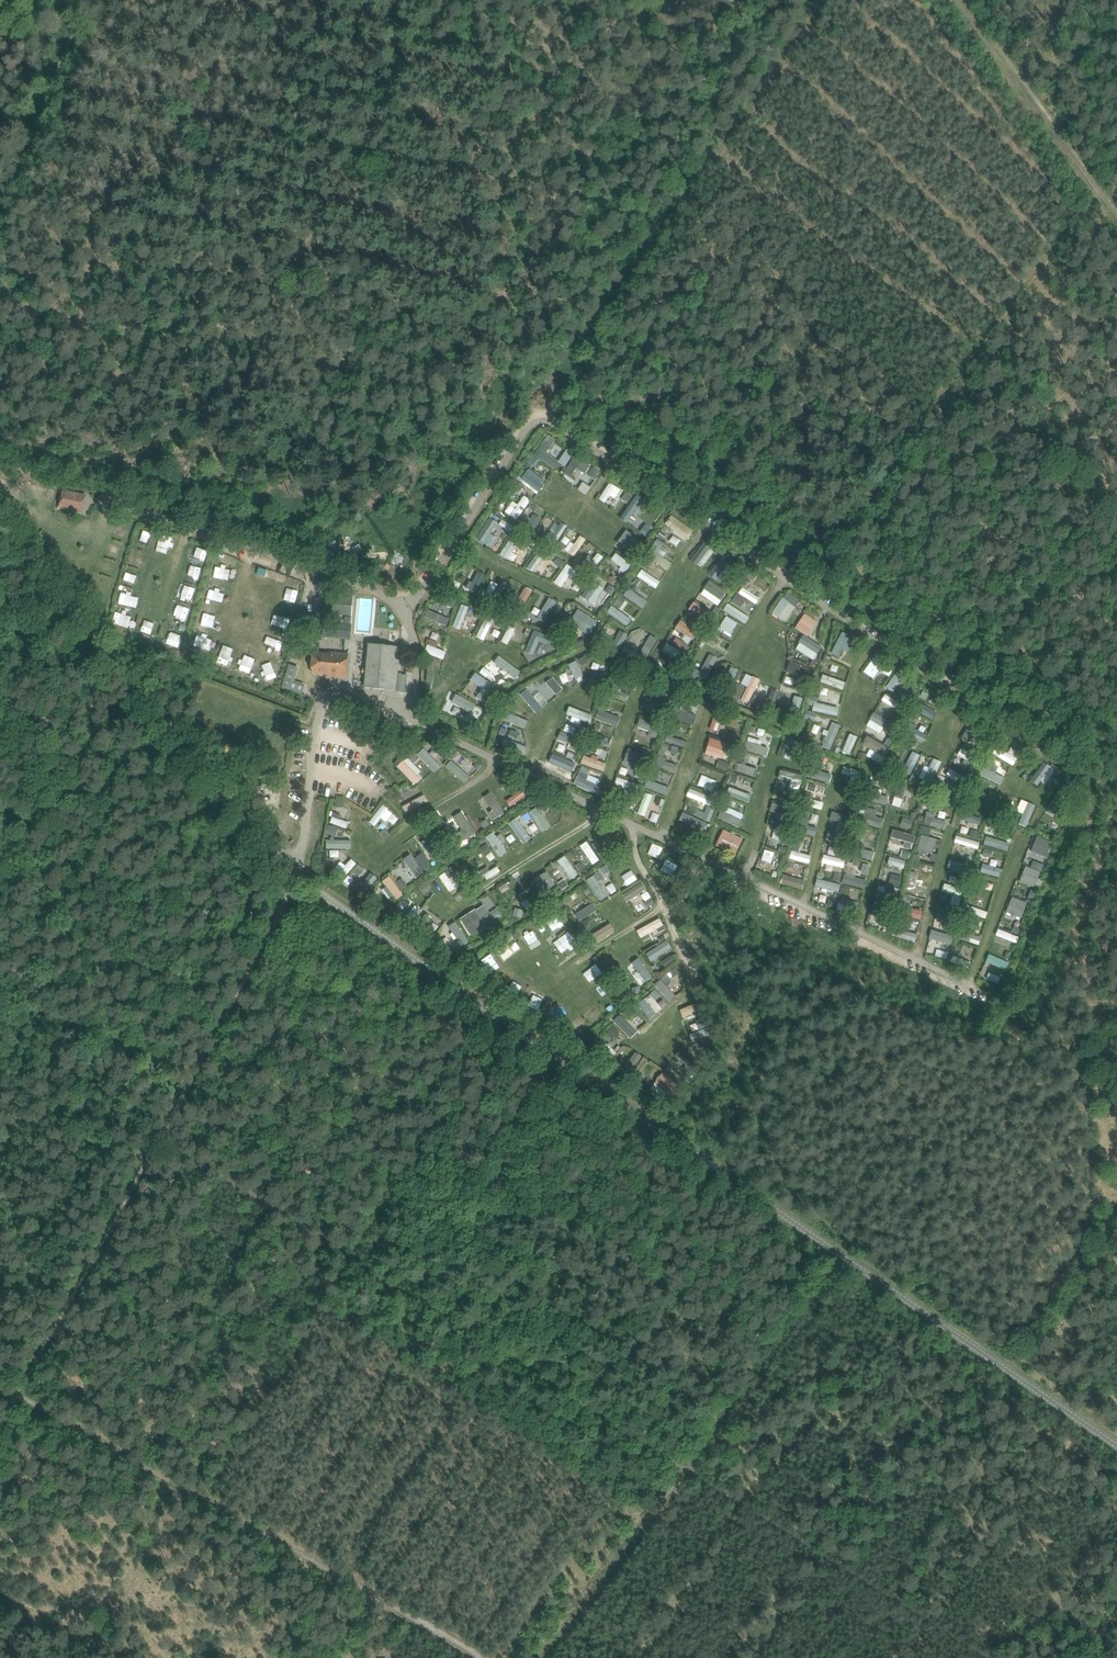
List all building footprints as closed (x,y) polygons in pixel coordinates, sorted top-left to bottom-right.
[(533,450),(528,457),(544,469),(549,462),(533,450)] [(568,450),(562,458),(567,462),(573,454),(568,450)] [(583,467),(581,476),(588,477),(589,468),(583,467)] [(512,478),(530,493),(536,486),(518,471),(512,478)] [(19,479),(16,492),(29,495),(31,481),(19,479)] [(590,501),(604,508),(614,490),(600,482),(590,501)] [(34,485),(32,492),(42,494),(44,487),(34,485)] [(45,487),(43,495),(54,497),(55,490),(45,487)] [(82,513),(87,496),(63,489),(59,508),(82,513)] [(627,492),(622,499),(627,503),(632,496),(627,492)] [(509,505),(504,501),(495,511),(507,520),(523,500),(516,495),(509,505)] [(538,515),(533,526),(540,529),(544,518),(538,515)] [(51,527),(57,529),(60,517),(55,516),(51,527)] [(480,516),(469,542),(478,546),(489,520),(480,516)] [(547,520),(541,531),(552,537),(558,525),(547,520)] [(669,522),(666,527),(673,531),(676,526),(669,522)] [(127,544),(137,544),(138,530),(127,529),(127,544)] [(656,533),(652,542),(673,550),(677,542),(656,533)] [(573,535),(565,543),(557,536),(551,543),(565,556),(579,541),(573,535)] [(492,554),(501,559),(511,542),(503,537),(492,554)] [(697,540),(682,556),(691,565),(706,549),(697,540)] [(99,543),(96,552),(107,555),(110,546),(99,543)] [(179,559),(192,561),(193,545),(181,543),(179,559)] [(529,549),(518,571),(526,574),(537,553),(529,549)] [(590,552),(585,559),(592,563),(596,556),(590,552)] [(616,573),(623,564),(608,552),(601,562),(616,573)] [(700,569),(714,579),(726,562),(712,552),(700,569)] [(125,555),(121,567),(137,572),(141,560),(125,555)] [(207,560),(206,569),(219,570),(220,561),(207,560)] [(101,578),(105,564),(94,561),(90,574),(101,578)] [(569,570),(557,563),(546,583),(559,590),(569,570)] [(584,564),(579,570),(590,579),(595,573),(584,564)] [(172,581),(189,584),(190,572),(174,569),(172,581)] [(460,580),(457,588),(476,594),(482,575),(468,570),(464,582),(460,580)] [(649,587),(653,577),(632,570),(629,580),(649,587)] [(256,572),(254,583),(264,585),(266,574),(256,572)] [(751,572),(748,577),(753,581),(757,575),(751,572)] [(315,589),(317,577),(311,576),(309,587),(315,589)] [(118,578),(115,587),(125,590),(128,581),(118,578)] [(487,590),(495,593),(499,581),(491,579),(487,590)] [(582,581),(573,597),(581,602),(590,586),(582,581)] [(706,606),(717,595),(701,581),(691,592),(706,606)] [(568,582),(563,589),(569,593),(574,586),(568,582)] [(167,597),(179,601),(183,589),(171,585),(167,597)] [(610,585),(606,590),(611,594),(615,588),(610,585)] [(622,586),(616,595),(635,608),(642,599),(622,586)] [(747,605),(752,592),(733,586),(728,598),(747,605)] [(208,602),(209,596),(199,594),(197,600),(208,602)] [(353,616),(355,597),(328,594),(326,613),(353,616)] [(107,606),(122,611),(126,601),(110,596),(107,606)] [(557,605),(551,600),(550,602),(543,597),(538,602),(551,612),(557,605)] [(763,614),(774,622),(786,605),(775,597),(763,614)] [(449,599),(447,604),(454,607),(456,601),(449,599)] [(679,609),(691,620),(700,610),(688,599),(679,609)] [(440,617),(443,608),(426,601),(422,610),(440,617)] [(163,604),(161,616),(177,619),(179,607),(163,604)] [(450,625),(456,627),(462,608),(455,606),(450,625)] [(563,620),(583,633),(591,620),(571,608),(563,620)] [(619,626),(624,615),(611,609),(607,620),(619,626)] [(417,619),(437,628),(441,619),(421,610),(417,619)] [(478,612),(469,638),(477,640),(485,614),(478,612)] [(319,616),(299,614),(298,628),(318,630),(319,616)] [(795,628),(807,637),(817,622),(805,614),(795,628)] [(711,626),(721,635),(729,625),(719,616),(711,626)] [(325,622),(324,636),(350,638),(351,625),(349,625),(349,620),(347,619),(326,617),(325,622)] [(675,617),(668,625),(678,636),(686,628),(675,617)] [(488,625),(496,630),(499,623),(491,618),(488,625)] [(461,628),(467,630),(470,623),(463,620),(461,628)] [(500,626),(492,642),(499,646),(507,630),(500,626)] [(170,644),(168,628),(157,629),(159,646),(170,644)] [(428,640),(431,634),(424,631),(421,638),(428,640)] [(486,632),(482,641),(487,644),(492,634),(486,632)] [(524,632),(516,654),(526,658),(530,644),(541,647),(539,652),(544,653),(548,640),(524,632)] [(632,649),(640,654),(650,638),(642,633),(632,649)] [(550,648),(556,646),(554,638),(547,641),(550,648)] [(786,648),(802,656),(807,647),(791,639),(786,648)] [(436,658),(437,642),(419,641),(418,657),(436,658)] [(653,651),(667,657),(671,647),(657,641),(653,651)] [(396,692),(407,692),(408,674),(397,674),(400,646),(369,643),(365,687),(396,690),(396,692)] [(349,654),(330,652),(314,651),(312,672),(327,673),(327,676),(346,677),(349,654)] [(493,677),(504,672),(496,655),(486,660),(493,677)] [(585,656),(578,659),(581,665),(588,662),(585,656)] [(852,671),(859,679),(874,665),(866,657),(852,671)] [(565,670),(569,679),(576,676),(569,659),(555,665),(558,673),(565,670)] [(238,680),(243,670),(226,662),(221,672),(238,680)] [(801,675),(803,666),(779,662),(778,672),(801,675)] [(254,672),(253,681),(266,683),(268,666),(259,664),(258,672),(254,672)] [(890,664),(884,673),(889,676),(895,667),(890,664)] [(289,666),(283,687),(302,693),(304,686),(293,683),(297,668),(289,666)] [(691,666),(686,674),(695,679),(699,671),(691,666)] [(470,668),(463,678),(474,687),(467,696),(477,704),(492,686),(470,668)] [(825,677),(826,672),(815,669),(814,675),(825,677)] [(539,674),(542,681),(549,677),(546,671),(539,674)] [(872,689),(876,683),(870,678),(865,684),(872,689)] [(736,683),(730,694),(739,699),(745,687),(736,683)] [(448,703),(442,712),(450,716),(453,711),(468,720),(475,709),(448,693),(443,700),(448,703)] [(889,722),(895,703),(872,697),(866,715),(889,722)] [(673,711),(688,712),(689,699),(674,698),(673,711)] [(827,715),(827,706),(809,705),(808,714),(827,715)] [(562,707),(556,721),(573,727),(579,713),(562,707)] [(708,731),(714,714),(706,712),(700,728),(708,731)] [(894,713),(891,719),(897,722),(901,717),(894,713)] [(609,722),(611,716),(603,714),(602,720),(609,722)] [(474,718),(471,725),(477,728),(481,722),(474,718)] [(632,718),(628,733),(648,738),(652,723),(632,718)] [(555,754),(558,747),(567,751),(573,738),(553,729),(544,749),(555,754)] [(951,744),(966,747),(969,734),(954,731),(951,744)] [(892,732),(885,743),(889,746),(896,735),(892,732)] [(736,741),(738,735),(729,733),(728,739),(736,741)] [(904,743),(912,746),(916,737),(908,734),(904,743)] [(777,736),(772,759),(779,760),(784,738),(777,736)] [(1001,736),(997,743),(1004,747),(1008,741),(1001,736)] [(871,757),(875,745),(856,738),(852,750),(871,757)] [(706,754),(722,759),(727,744),(711,739),(706,754)] [(631,768),(637,750),(622,745),(615,762),(631,768)] [(292,774),(293,749),(285,748),(284,774),(292,774)] [(415,748),(407,756),(422,772),(431,764),(415,748)] [(967,773),(974,763),(953,749),(946,758),(967,773)] [(1000,770),(1006,761),(988,749),(982,758),(1000,770)] [(905,764),(908,754),(900,751),(897,761),(905,764)] [(814,753),(812,760),(821,762),(822,755),(814,753)] [(730,758),(728,773),(746,775),(748,759),(730,758)] [(458,771),(443,759),(435,768),(451,780),(458,771)] [(910,772),(910,775),(925,778),(928,761),(920,760),(917,773),(910,772)] [(477,763),(473,768),(478,772),(482,768),(477,763)] [(341,777),(343,768),(316,764),(315,773),(341,777)] [(1031,764),(1019,781),(1032,791),(1045,774),(1031,764)] [(830,776),(842,780),(846,770),(834,766),(830,776)] [(966,778),(988,789),(995,776),(972,766),(966,778)] [(765,794),(774,796),(780,772),(771,770),(765,794)] [(939,770),(933,779),(943,785),(948,776),(939,770)] [(606,784),(622,789),(626,778),(610,773),(606,784)] [(636,790),(657,797),(662,782),(641,775),(636,790)] [(732,775),(729,781),(737,784),(739,778),(732,775)] [(373,791),(376,783),(350,776),(348,784),(373,791)] [(509,778),(505,785),(512,788),(515,782),(509,778)] [(809,784),(807,790),(815,792),(817,786),(809,784)] [(722,786),(718,795),(738,804),(742,795),(722,786)] [(680,787),(677,800),(704,806),(707,794),(680,787)] [(962,788),(959,793),(966,798),(969,793),(962,788)] [(478,813),(482,821),(496,814),(484,791),(476,796),(483,809),(478,813)] [(979,792),(969,808),(979,814),(989,798),(979,792)] [(392,806),(396,815),(419,802),(414,794),(392,806)] [(760,803),(758,837),(773,838),(774,822),(778,822),(779,804),(760,803)] [(1008,810),(1012,812),(1006,828),(1014,831),(1023,808),(1010,804),(1008,810)] [(370,805),(360,825),(366,828),(370,820),(378,823),(383,811),(370,805)] [(541,806),(534,810),(537,816),(544,812),(541,806)] [(804,808),(802,816),(809,817),(811,810),(804,808)] [(851,808),(850,827),(870,828),(871,809),(851,808)] [(529,809),(522,813),(533,831),(540,826),(529,809)] [(674,809),(671,823),(689,826),(692,812),(674,809)] [(718,809),(713,823),(727,827),(731,813),(718,809)] [(446,815),(456,837),(465,832),(454,811),(446,815)] [(816,842),(833,845),(838,815),(821,812),(816,842)] [(705,813),(703,819),(705,820),(709,821),(710,822),(712,816),(705,813)] [(336,831),(339,823),(323,817),(320,825),(336,831)] [(505,824),(514,837),(524,831),(516,817),(505,824)] [(912,827),(914,821),(904,818),(902,824),(912,827)] [(915,836),(909,835),(908,851),(929,852),(931,822),(915,821),(915,836)] [(900,831),(902,824),(891,822),(890,829),(900,831)] [(878,846),(899,851),(903,834),(882,829),(878,846)] [(736,855),(743,839),(723,830),(716,845),(736,855)] [(796,832),(794,839),(802,841),(804,835),(796,832)] [(318,837),(318,851),(339,852),(340,838),(318,837)] [(408,857),(425,845),(418,837),(402,848),(408,857)] [(945,837),(942,846),(949,848),(951,839),(945,837)] [(1035,840),(1016,839),(1016,851),(1034,851),(1035,840)] [(855,840),(854,851),(864,851),(865,841),(855,840)] [(951,840),(948,855),(961,858),(965,844),(951,840)] [(571,846),(583,865),(591,861),(579,841),(571,846)] [(487,844),(481,848),(486,855),(492,851),(487,844)] [(820,857),(827,858),(830,848),(823,846),(820,857)] [(798,866),(801,857),(783,850),(779,859),(798,866)] [(903,850),(901,856),(909,859),(911,853),(903,850)] [(418,853),(412,858),(417,863),(422,858),(418,853)] [(476,857),(480,863),(486,859),(482,853),(476,857)] [(547,862),(562,881),(573,872),(559,853),(547,862)] [(987,864),(990,857),(982,854),(979,861),(987,864)] [(971,864),(973,858),(966,856),(964,862),(971,864)] [(399,857),(393,861),(405,878),(411,873),(399,857)] [(833,872),(835,860),(813,857),(811,869),(833,872)] [(1040,858),(1037,864),(1044,867),(1046,861),(1040,858)] [(342,873),(346,863),(338,860),(334,871),(342,873)] [(783,862),(777,869),(786,876),(792,869),(783,862)] [(871,870),(887,876),(890,868),(874,862),(871,870)] [(1020,877),(1022,865),(1010,863),(1008,875),(1020,877)] [(447,865),(436,871),(443,886),(454,881),(447,865)] [(606,865),(600,869),(604,874),(609,870),(606,865)] [(393,877),(399,871),(393,866),(387,872),(393,877)] [(489,868),(476,872),(479,879),(491,874),(489,868)] [(516,883),(523,895),(544,883),(537,871),(516,883)] [(355,880),(351,877),(343,886),(354,896),(369,880),(361,873),(355,880)] [(591,882),(594,881),(591,873),(579,878),(589,903),(598,899),(591,882)] [(620,873),(610,879),(615,889),(626,883),(620,873)] [(836,873),(834,880),(840,882),(842,875),(836,873)] [(436,874),(430,877),(438,894),(444,891),(436,874)] [(793,891),(796,881),(774,874),(771,885),(793,891)] [(844,880),(854,882),(855,875),(845,874),(844,880)] [(875,885),(877,876),(869,874),(867,883),(875,885)] [(878,877),(877,889),(887,890),(889,878),(878,877)] [(807,879),(805,888),(818,891),(820,882),(807,879)] [(402,880),(397,883),(402,890),(407,886),(402,880)] [(564,880),(559,884),(563,890),(568,886),(564,880)] [(617,902),(636,893),(632,884),(613,893),(617,902)] [(604,886),(598,890),(602,896),(608,892),(604,886)] [(894,897),(913,901),(915,890),(896,886),(894,897)] [(844,887),(842,894),(849,896),(851,889),(844,887)] [(382,896),(375,902),(380,906),(386,900),(382,896)] [(393,898),(386,903),(391,910),(398,905),(393,898)] [(632,904),(637,911),(645,905),(641,899),(632,904)] [(651,899),(645,902),(649,908),(655,904),(651,899)] [(568,923),(588,912),(585,905),(564,916),(568,923)] [(925,905),(924,917),(932,918),(934,907),(925,905)] [(868,906),(866,913),(871,915),(868,924),(875,926),(880,910),(868,906)] [(467,911),(470,918),(477,915),(474,907),(467,911)] [(467,910),(451,918),(461,938),(477,930),(467,910)] [(541,921),(548,929),(553,925),(546,917),(541,921)] [(446,922),(456,942),(460,940),(451,920),(446,922)] [(631,927),(634,936),(653,929),(650,920),(631,927)] [(584,922),(579,926),(583,932),(589,928),(584,922)] [(449,947),(457,943),(445,924),(438,928),(449,947)] [(598,926),(588,933),(592,940),(603,932),(598,926)] [(904,943),(905,935),(898,934),(898,929),(882,927),(880,940),(904,943)] [(986,930),(983,940),(1003,948),(1007,939),(986,930)] [(550,939),(554,948),(564,944),(560,935),(550,939)] [(658,942),(634,954),(640,964),(663,952),(658,942)] [(497,962),(505,956),(497,945),(489,952),(497,962)] [(672,956),(664,961),(668,966),(675,960),(672,956)] [(622,964),(633,983),(641,978),(630,959),(622,964)] [(616,969),(627,989),(633,986),(623,965),(616,969)] [(575,974),(582,983),(592,976),(585,966),(575,974)] [(659,973),(663,980),(670,977),(666,970),(659,973)] [(669,997),(655,978),(646,985),(659,1004),(669,997)] [(594,992),(595,1000),(604,998),(603,991),(594,992)] [(632,1005),(626,1010),(632,1016),(637,1011),(632,1005)] [(669,1010),(671,1023),(689,1020),(686,1007),(669,1010)] [(581,1024),(588,1018),(581,1009),(574,1015),(581,1024)] [(708,1016),(700,1020),(703,1026),(710,1023),(708,1016)] [(608,1032),(618,1041),(627,1033),(617,1023),(608,1032)] [(625,1067),(631,1059),(624,1055),(619,1063),(625,1067)] [(670,1081),(677,1057),(671,1055),(669,1059),(661,1057),(655,1077),(670,1081)] [(643,1081),(647,1075),(641,1071),(637,1077),(643,1081)] [(652,1075),(640,1091),(650,1098),(662,1082),(652,1075)]
